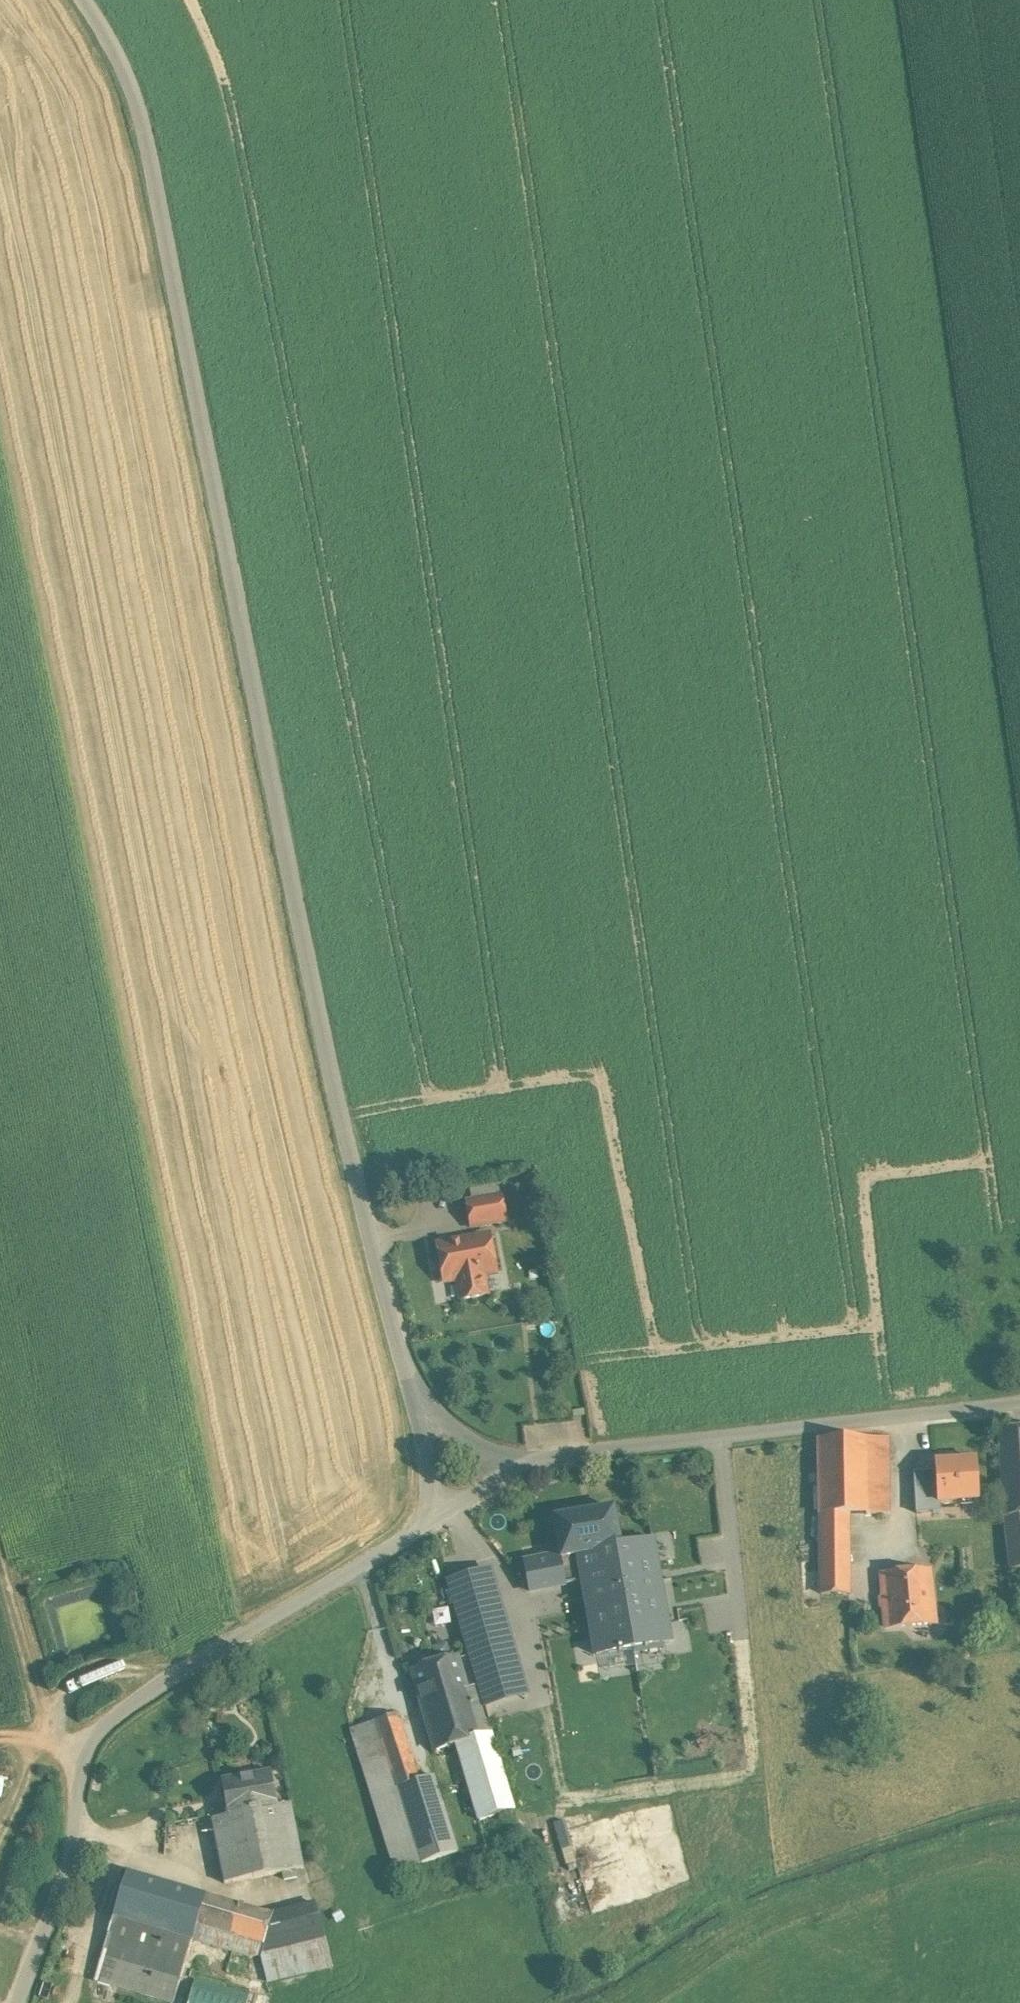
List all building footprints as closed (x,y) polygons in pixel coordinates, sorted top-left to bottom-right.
[(503,1196),(469,1200),(473,1227),(507,1222),(503,1196)] [(492,1239),(436,1247),(443,1293),(457,1290),(460,1312),(494,1307),(490,1285),(499,1284),(492,1239)] [(998,1431),(1003,1518),(1019,1516),(1019,1429),(998,1431)] [(868,1475),(867,1439),(819,1440),(820,1514),(848,1514),(868,1514),(868,1475)] [(888,1475),(888,1439),(867,1439),(868,1475),(888,1475)] [(976,1460),(935,1463),(936,1471),(914,1473),(916,1513),(940,1512),(940,1503),(978,1501),(976,1460)] [(889,1514),(888,1475),(868,1475),(868,1514),(873,1514),(883,1514),(884,1514),(889,1514)] [(613,1508),(554,1518),(560,1557),(561,1558),(621,1548),(613,1508)] [(848,1514),(820,1514),(821,1608),(849,1608),(848,1514)] [(884,1523),(884,1514),(883,1514),(873,1514),(874,1523),(884,1523)] [(1003,1518),(1007,1549),(1019,1548),(1019,1516),(1003,1518)] [(621,1548),(561,1558),(560,1557),(526,1563),(531,1590),(584,1580),(586,1594),(562,1599),(572,1658),(669,1642),(651,1542),(621,1548)] [(1007,1549),(1009,1569),(1019,1568),(1019,1548),(1007,1549)] [(926,1559),(881,1564),(890,1670),(938,1662),(942,1633),(953,1629),(951,1613),(939,1614),(939,1611),(933,1612),(926,1559)] [(465,1564),(446,1569),(450,1582),(469,1577),(465,1564)] [(507,1567),(469,1577),(450,1582),(448,1583),(477,1687),(478,1687),(479,1691),(480,1692),(481,1697),(490,1730),(553,1713),(531,1631),(526,1633),(507,1567)] [(457,1658),(412,1671),(422,1704),(467,1691),(457,1658)] [(477,1687),(467,1691),(422,1704),(435,1751),(457,1744),(467,1741),(490,1817),(479,1820),(484,1837),(519,1826),(490,1730),(481,1697),(480,1692),(479,1691),(478,1687),(477,1687)] [(418,1781),(397,1715),(350,1730),(357,1752),(360,1751),(383,1744),(422,1864),(458,1853),(433,1777),(418,1781)] [(583,1729),(540,1741),(591,1915),(634,1903),(583,1729)] [(490,1817),(467,1741),(457,1744),(479,1820),(490,1817)] [(422,1864),(383,1744),(360,1751),(398,1872),(422,1864)] [(270,1773),(223,1781),(229,1817),(276,1808),(270,1773)] [(229,1817),(211,1820),(224,1885),(304,1869),(291,1806),(276,1808),(229,1817)] [(206,1895),(128,1872),(114,1917),(192,1940),(206,1895)] [(273,1915),(206,1895),(192,1940),(250,1957),(260,1955),(273,1915)] [(316,1904),(273,1915),(260,1955),(267,1981),(332,1966),(316,1904)] [(192,1940),(114,1917),(94,1979),(173,2002),(192,1940)] [(251,1992),(194,1981),(189,2002),(248,2002),(251,1992)]
